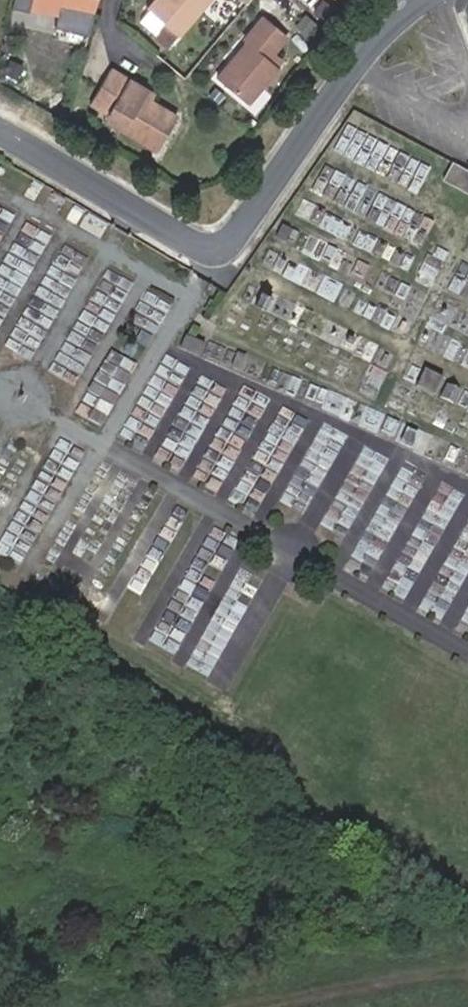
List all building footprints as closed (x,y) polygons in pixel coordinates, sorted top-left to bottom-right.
[(26,8),(28,0),(15,0),(14,6),(26,8)] [(96,0),(30,0),(29,6),(59,12),(61,7),(93,13),(96,0)] [(147,8),(160,18),(152,28),(168,42),(205,0),(154,0),(147,8)] [(90,23),(93,13),(61,7),(59,12),(58,17),(90,23)] [(263,17),(214,76),(246,103),(276,68),(264,56),(283,34),(263,17)] [(181,54),(173,64),(185,75),(194,66),(181,54)] [(141,96),(145,90),(109,67),(89,103),(105,112),(125,124),(121,131),(155,152),(177,116),(150,101),(141,96)] [(154,94),(145,90),(141,96),(150,101),(154,94)] [(125,124),(105,112),(101,119),(121,131),(125,124)]
